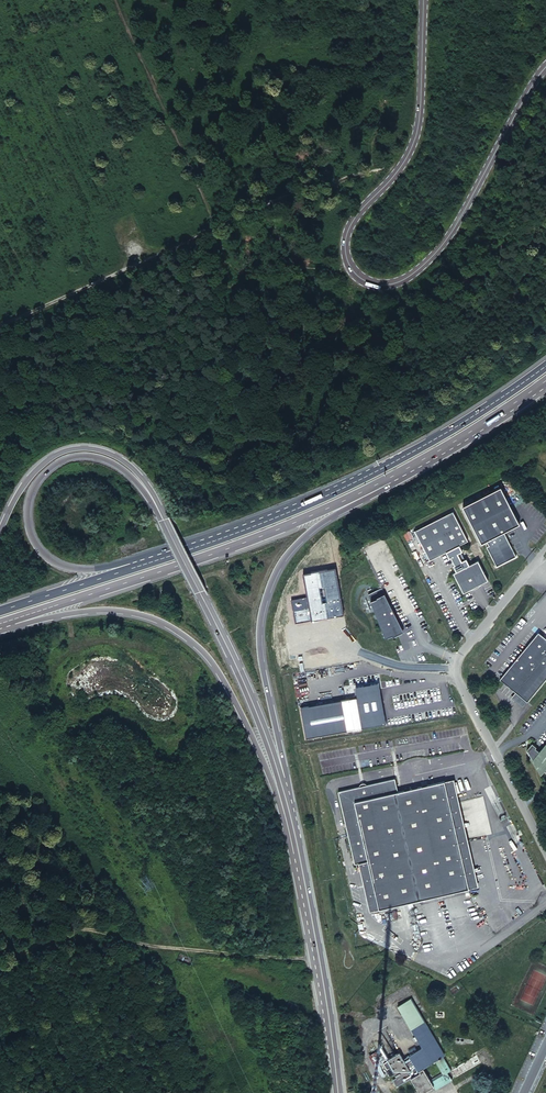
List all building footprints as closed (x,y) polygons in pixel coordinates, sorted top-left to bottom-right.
[(514,490),(510,483),(503,486),(507,494),(514,490)] [(501,487),(463,507),(482,544),(486,541),(489,546),(486,547),(497,567),(517,557),(514,553),(511,547),(509,548),(507,544),(509,543),(504,532),(520,524),(507,499),(501,487)] [(453,512),(415,531),(430,561),(448,552),(458,571),(453,574),(463,594),(489,581),(478,561),(468,566),(458,546),(468,542),(453,512)] [(403,534),(407,541),(413,538),(409,531),(403,534)] [(304,573),(307,597),(311,620),(343,615),(335,568),(304,573)] [(388,601),(382,589),(369,595),(386,639),(393,636),(393,637),(404,633),(392,609),(389,600),(388,601)] [(295,623),(311,620),(307,597),(291,599),(295,623)] [(500,680),(516,693),(528,703),(545,680),(545,639),(538,633),(500,680)] [(357,698),(301,708),(306,738),(386,724),(379,683),(355,687),(357,698)] [(528,703),(516,693),(511,699),(523,708),(528,703)] [(532,744),(527,751),(541,776),(545,769),(545,745),(540,753),(535,749),(536,748),(532,744)] [(395,778),(338,791),(354,864),(358,863),(367,861),(378,909),(468,889),(444,781),(398,791),(395,778)] [(453,779),(444,781),(468,889),(478,886),(453,779)] [(369,911),(378,909),(367,861),(358,863),(369,911)] [(436,1039),(411,998),(399,1005),(424,1047),(436,1039)] [(445,1054),(436,1039),(424,1047),(410,1056),(419,1070),(424,1067),(436,1060),(445,1074),(432,1082),(434,1085),(438,1090),(445,1085),(444,1083),(481,1061),(477,1054),(451,1070),(443,1056),(445,1054)] [(379,1046),(387,1060),(391,1058),(382,1044),(379,1046)] [(384,1062),(377,1050),(369,1055),(377,1067),(383,1063),(384,1062)] [(421,1073),(419,1070),(410,1056),(404,1059),(400,1052),(396,1055),(393,1056),(391,1058),(387,1060),(395,1073),(398,1077),(392,1080),(397,1088),(411,1078),(421,1073)] [(395,1073),(387,1060),(384,1062),(383,1063),(386,1068),(386,1069),(390,1076),(395,1073)] [(482,1063),(481,1061),(444,1083),(445,1085),(482,1063)] [(424,1067),(419,1070),(421,1073),(411,1078),(420,1092),(421,1092),(434,1085),(432,1082),(424,1067)]
